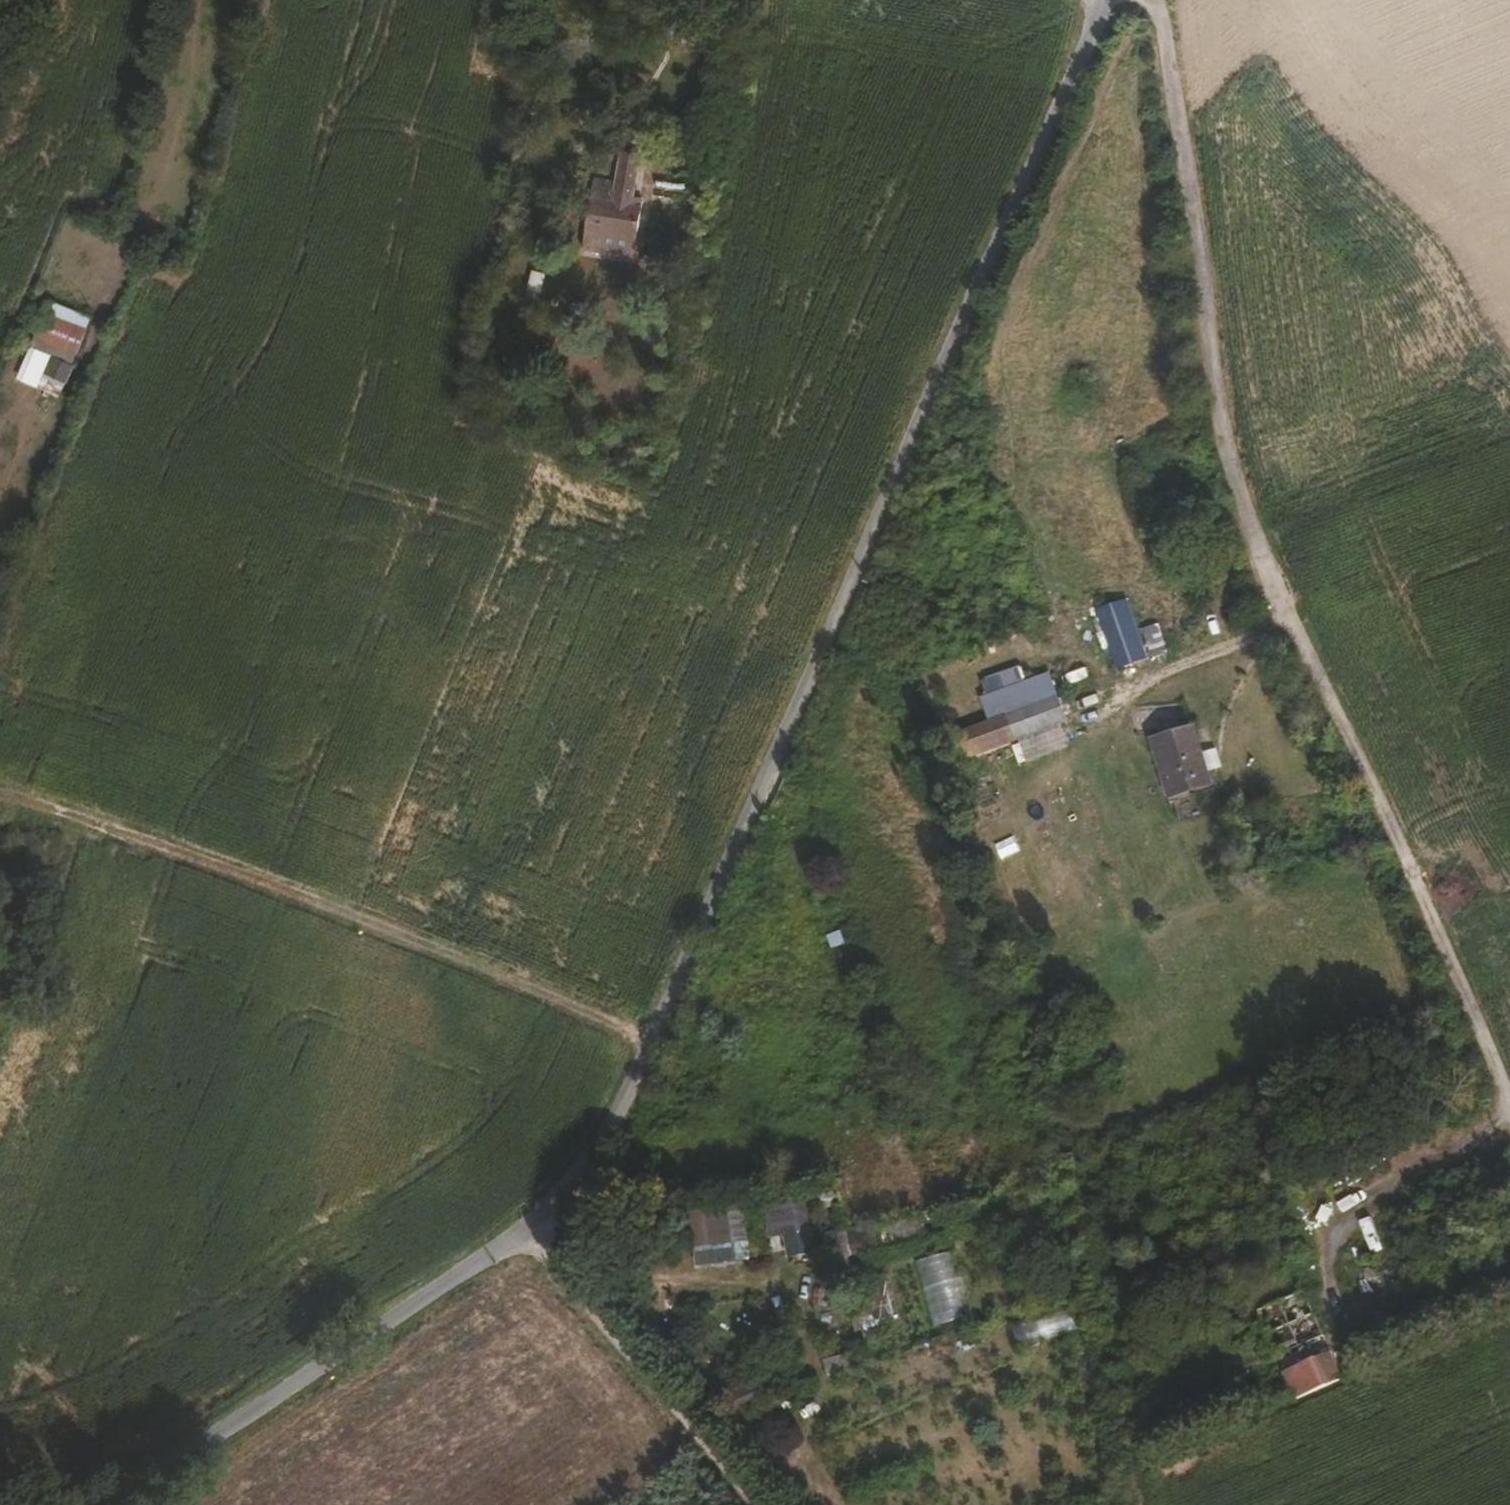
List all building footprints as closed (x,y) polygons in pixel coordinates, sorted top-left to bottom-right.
[(613,204),(623,162),(609,159),(600,201),(613,204)] [(65,386),(91,318),(52,304),(35,348),(52,354),(43,378),(65,386)] [(37,389),(50,356),(29,348),(16,380),(37,389)] [(1118,671),(1150,659),(1126,600),(1094,613),(1118,671)] [(966,722),(965,750),(1044,752),(1044,743),(1055,743),(1056,688),(978,686),(977,722),(966,722)] [(1218,751),(1203,755),(1197,728),(1150,740),(1167,803),(1215,790),(1211,773),(1223,770),(1218,751)] [(802,1199),(763,1205),(769,1240),(783,1238),(786,1260),(811,1257),(802,1199)] [(745,1235),(711,1234),(710,1262),(744,1263),(745,1235)] [(934,1330),(971,1320),(953,1253),(915,1264),(934,1330)] [(887,1288),(869,1292),(875,1319),(893,1315),(887,1288)] [(1306,1293),(1259,1312),(1296,1404),(1343,1385),(1306,1293)] [(1036,1340),(1074,1330),(1068,1309),(1030,1320),(1036,1340)]
